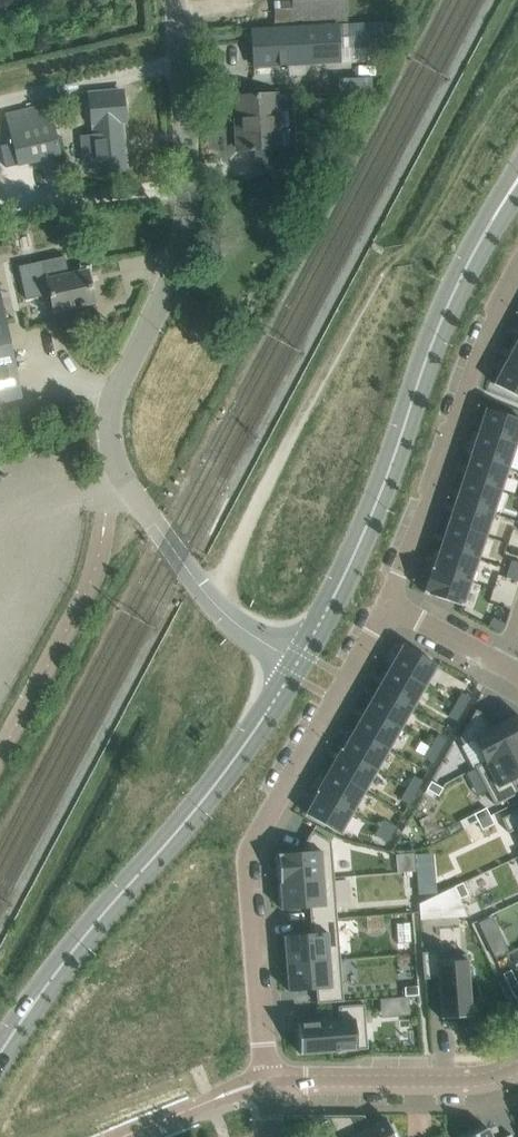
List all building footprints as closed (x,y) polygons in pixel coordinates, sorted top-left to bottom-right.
[(274,1),(276,28),(350,24),(348,0),(293,0),(274,1)] [(276,28),(252,29),(254,66),(342,61),(342,48),(370,47),(369,23),(350,24),(276,28)] [(250,149),(250,150),(281,149),(277,94),(238,96),(240,120),(242,120),(243,130),(238,130),(239,150),(250,149)] [(17,165),(60,155),(49,105),(5,115),(17,165)] [(96,172),(127,170),(122,121),(115,122),(115,119),(109,120),(110,122),(92,124),(93,135),(82,136),(84,163),(95,162),(96,172)] [(26,299),(49,294),(53,311),(95,302),(88,270),(46,279),(42,261),(18,266),(26,299)] [(22,398),(0,292),(0,403),(22,398)] [(506,363),(517,369),(517,342),(517,341),(506,363)] [(494,384),(517,397),(517,369),(506,363),(495,382),(494,384)] [(479,431),(516,444),(517,438),(517,419),(486,408),(479,431)] [(479,431),(471,454),(509,467),(516,444),(479,431)] [(463,476),(463,477),(501,490),(509,467),(471,454),(464,476),(463,476)] [(463,479),(456,501),(493,513),(501,490),(463,477),(463,478),(463,479)] [(448,522),(448,524),(486,536),(493,513),(456,501),(449,523),(448,522)] [(448,525),(441,547),(478,559),(486,536),(448,524),(448,525)] [(432,567),(431,569),(432,570),(470,582),(478,559),(441,547),(434,568),(432,567)] [(509,569),(517,572),(517,562),(512,560),(509,569)] [(506,577),(517,581),(517,572),(509,569),(506,577)] [(424,590),(424,593),(463,606),(470,582),(432,570),(425,591),(424,590)] [(493,618),(489,625),(501,632),(505,624),(493,618)] [(402,647),(391,666),(425,686),(437,665),(403,645),(401,647),(402,647)] [(391,666),(379,687),(413,706),(425,686),(391,666)] [(378,689),(367,708),(401,727),(413,706),(379,687),(378,687),(377,689),(378,689)] [(462,693),(455,704),(463,709),(470,697),(462,693)] [(455,704),(449,716),(456,720),(463,709),(455,704)] [(367,708),(355,728),(389,748),(401,727),(367,708)] [(460,738),(464,745),(473,740),(485,762),(485,763),(517,745),(517,714),(489,729),(480,712),(476,710),(460,738)] [(355,728),(343,749),(377,769),(389,748),(355,728)] [(438,734),(431,746),(439,750),(446,739),(438,734)] [(475,767),(495,805),(517,793),(517,792),(512,780),(517,777),(517,745),(485,763),(485,762),(475,767)] [(431,746),(425,758),(432,762),(439,750),(431,746)] [(341,750),(329,770),(365,791),(377,769),(343,749),(341,748),(340,750),(341,750)] [(317,790),(316,792),(318,793),(352,813),(365,791),(329,770),(317,791),(317,790)] [(414,776),(407,788),(415,792),(422,781),(414,776)] [(431,781),(426,789),(438,796),(443,788),(431,781)] [(407,788),(401,799),(408,804),(415,792),(407,788)] [(307,812),(305,814),(340,834),(352,813),(318,793),(307,812)] [(486,808),(474,814),(478,822),(490,816),(486,808)] [(501,818),(508,832),(517,828),(517,810),(501,818)] [(490,816),(478,822),(482,830),(494,824),(490,816)] [(384,819),(380,827),(391,834),(396,826),(384,819)] [(380,827),(375,835),(387,842),(391,834),(380,827)] [(305,852),(278,854),(280,882),(334,877),(331,842),(312,831),(305,844),(305,852)] [(334,877),(280,882),(282,910),(310,908),(311,920),(337,918),(334,877)] [(463,882),(454,886),(460,898),(468,895),(463,882)] [(312,933),(284,936),(286,963),(340,959),(337,918),(311,920),(312,933)] [(499,935),(487,941),(495,957),(507,952),(499,935)] [(438,951),(422,952),(424,979),(438,977),(441,1019),(472,1016),(467,954),(438,956),(438,951)] [(340,959),(286,963),(289,991),(316,989),(317,1003),(343,1001),(340,959)] [(503,973),(514,998),(517,996),(517,984),(511,970),(503,973)] [(418,986),(404,987),(405,996),(418,995),(418,986)] [(408,996),(399,997),(400,1011),(410,1011),(408,996)] [(339,1020),(298,1023),(300,1054),(368,1048),(364,1004),(338,1006),(339,1020)] [(328,1116),(328,1117),(337,1136),(400,1136),(393,1123),(388,1125),(386,1119),(369,1127),(358,1132),(351,1116),(328,1116)] [(467,1136),(492,1136),(487,1127),(467,1136)]
